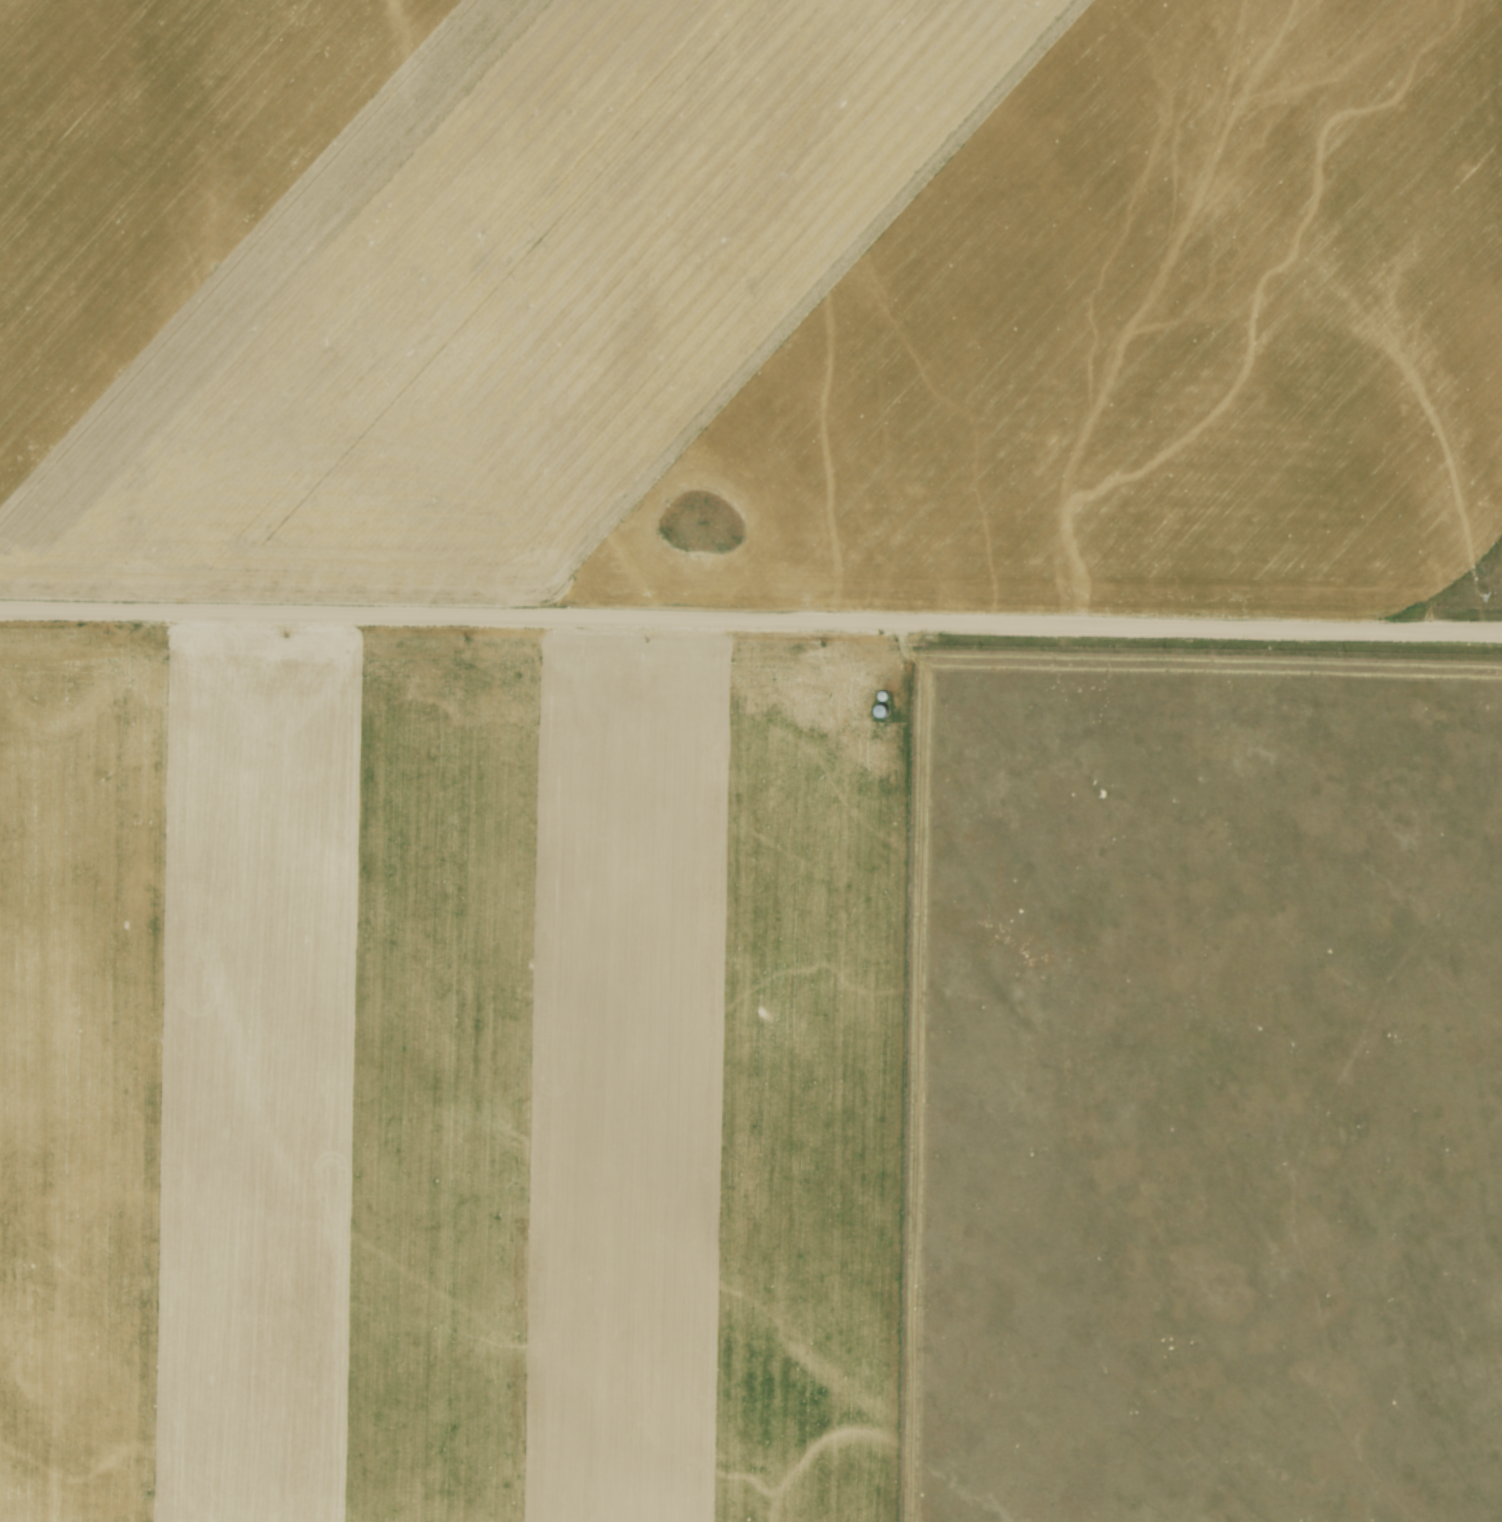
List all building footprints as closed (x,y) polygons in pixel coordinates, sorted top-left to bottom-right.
[(887,718),(890,710),(879,704),(875,713),(887,718)]
